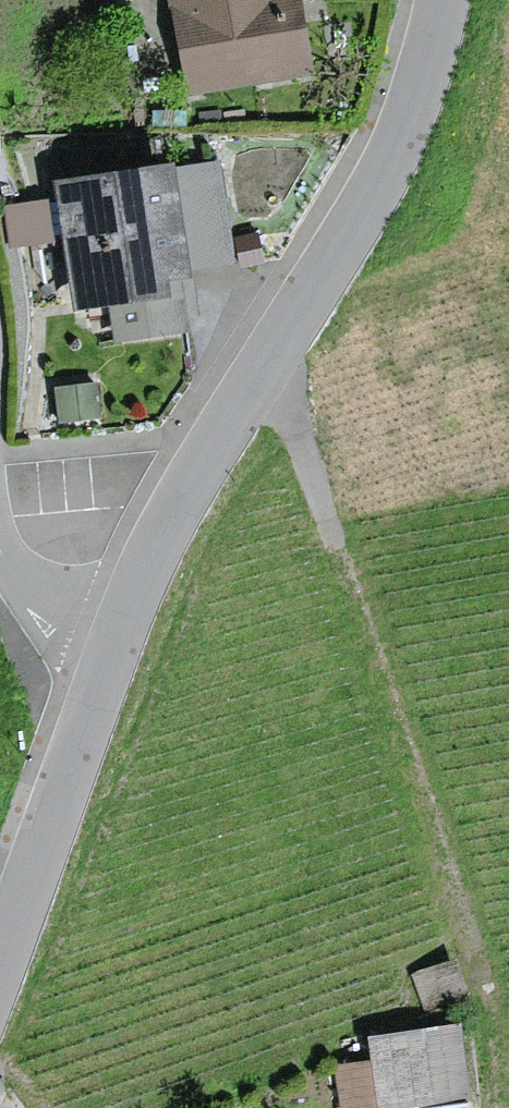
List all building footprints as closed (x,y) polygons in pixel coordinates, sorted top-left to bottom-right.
[(189,93),(309,70),(296,0),(171,0),(189,93)] [(172,168),(62,183),(79,305),(118,299),(122,332),(180,324),(174,276),(185,274),(184,267),(231,260),(217,166),(172,172),(172,168)] [(377,1035),(380,1061),(341,1066),(347,1107),(359,1107),(473,1093),(464,1023),(377,1035)]
